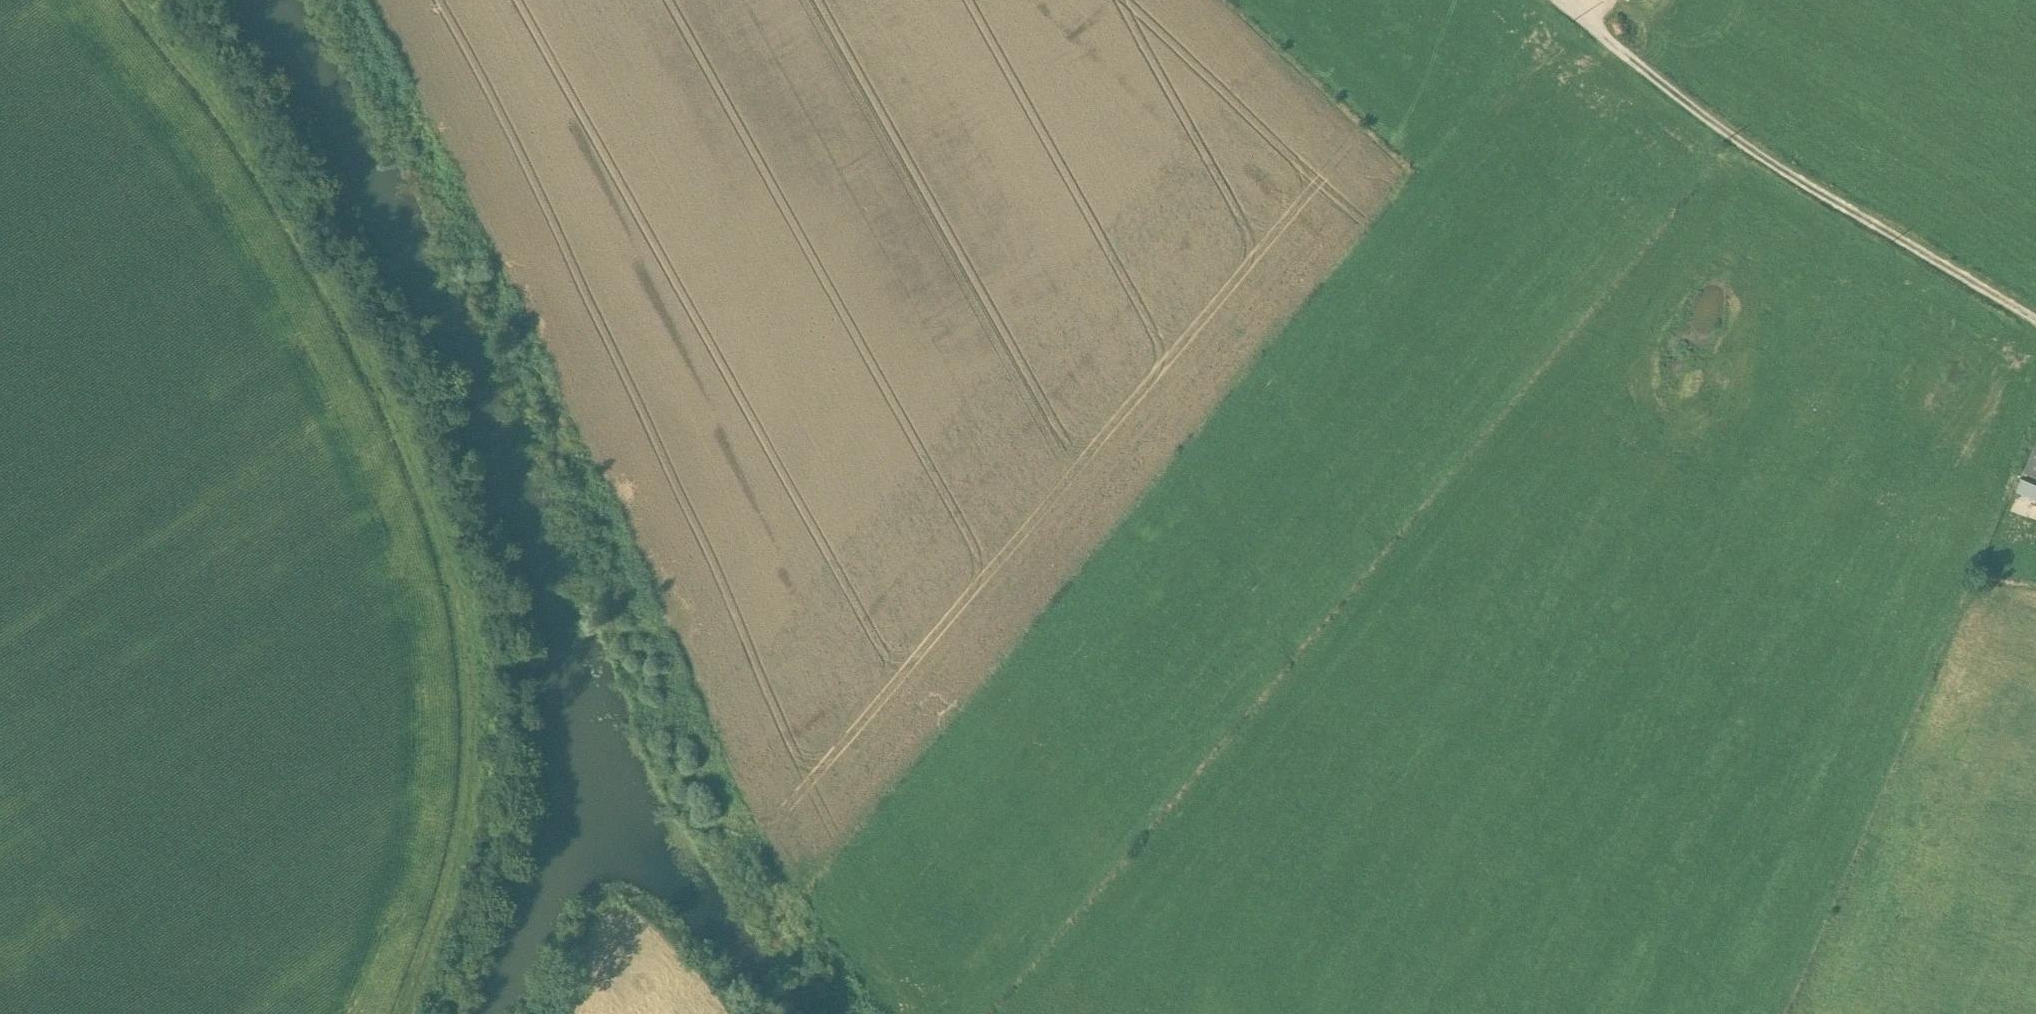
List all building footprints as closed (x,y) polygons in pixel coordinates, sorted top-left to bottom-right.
[(2024,472),(2035,477),(2035,443),(2024,472)]
